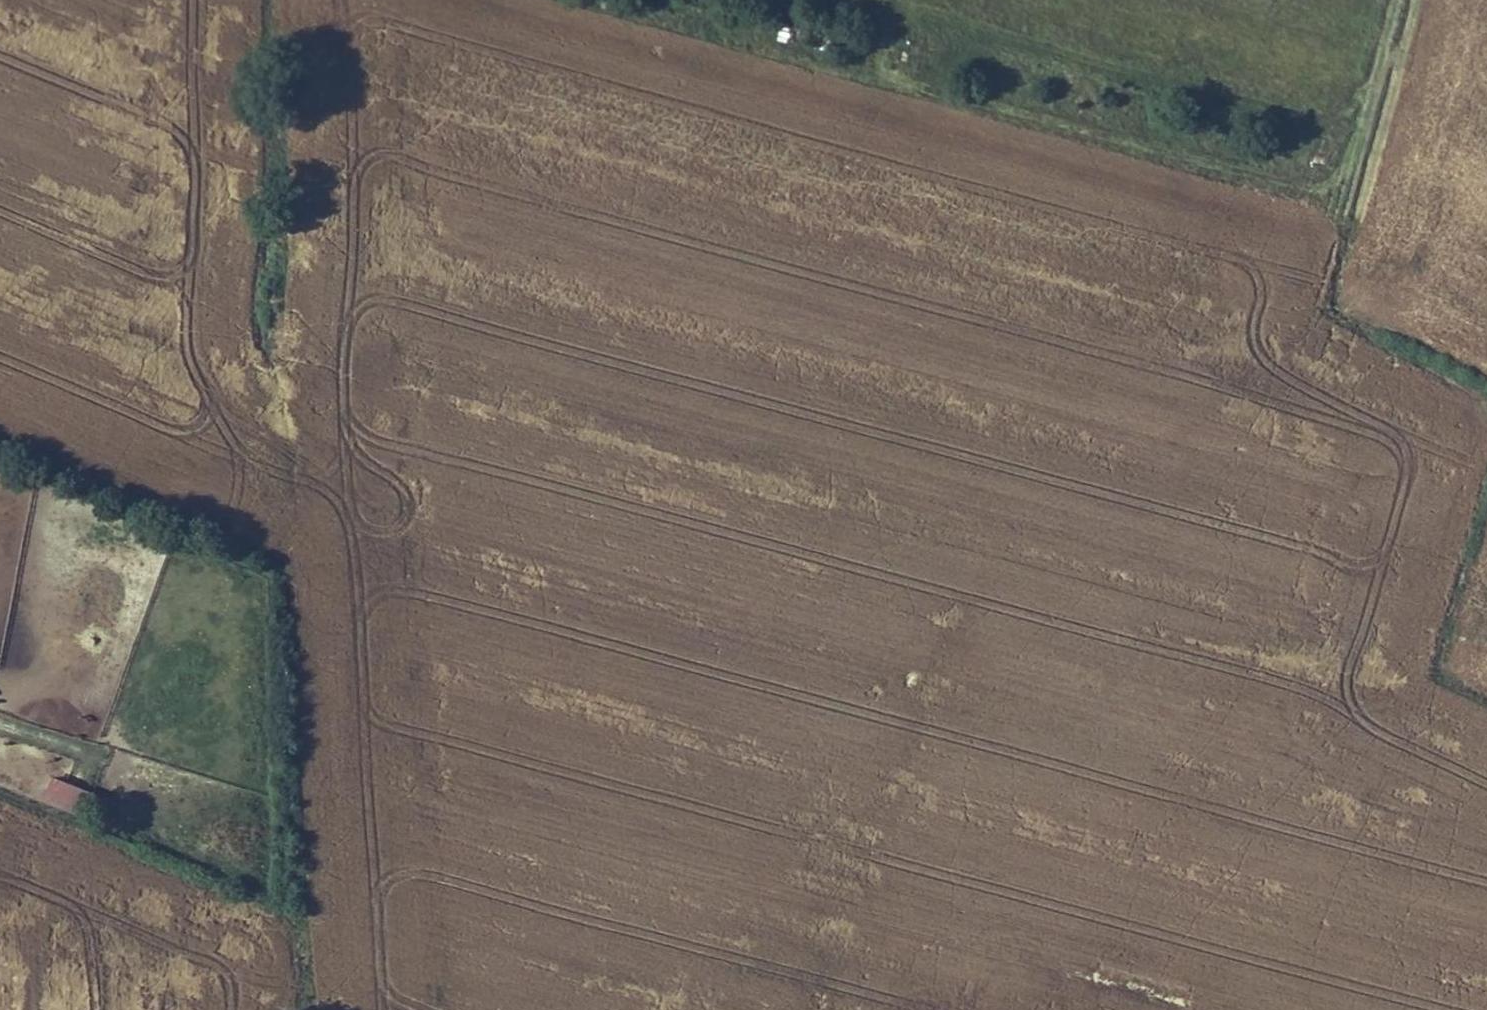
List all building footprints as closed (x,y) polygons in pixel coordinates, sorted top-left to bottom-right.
[(84,809),(92,789),(50,772),(42,792),(84,809)]
